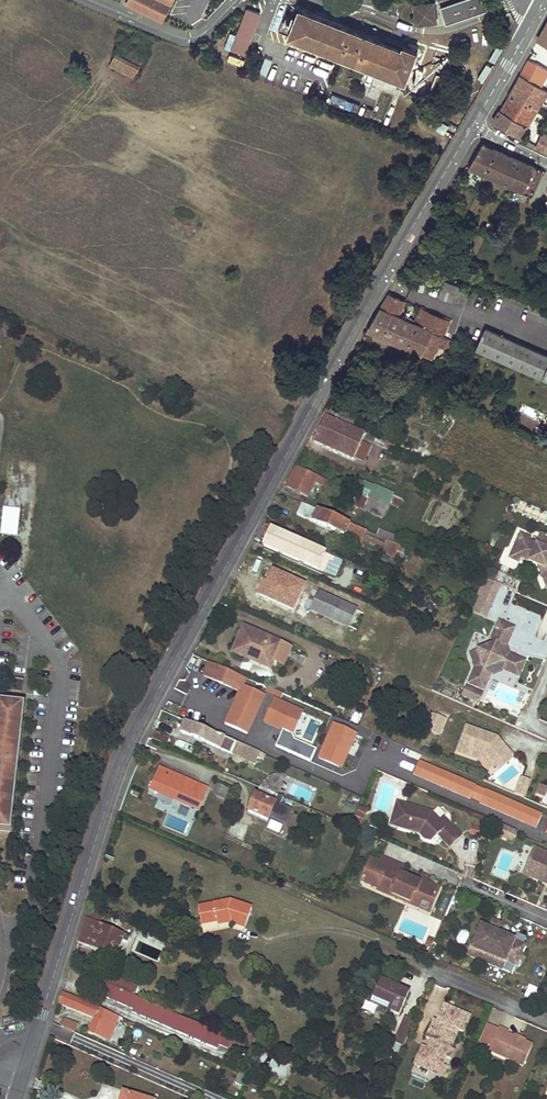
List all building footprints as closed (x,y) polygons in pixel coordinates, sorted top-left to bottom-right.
[(125,4),(161,22),(172,0),(127,0),(125,4)] [(488,10),(485,1),(483,2),(482,0),(464,0),(440,9),(446,25),(488,10)] [(433,3),(415,5),(417,24),(435,21),(433,3)] [(261,13),(248,8),(233,48),(246,52),(261,13)] [(289,36),(340,56),(405,82),(418,51),(403,45),(402,49),(299,8),(293,25),(289,36)] [(539,40),(546,45),(546,25),(539,40)] [(119,46),(110,65),(134,77),(143,58),(119,46)] [(231,53),(229,59),(240,64),(243,58),(231,53)] [(535,84),(544,68),(528,59),(519,75),(535,84)] [(438,74),(431,90),(445,94),(447,90),(444,89),(448,78),(438,74)] [(546,92),(546,91),(535,84),(519,75),(509,94),(536,109),(546,92)] [(520,136),(536,109),(509,94),(511,95),(505,105),(502,111),(500,110),(494,120),(520,136)] [(443,103),(436,114),(444,118),(451,107),(443,103)] [(448,126),(441,121),(436,129),(444,133),(448,126)] [(542,133),(536,147),(546,152),(546,135),(542,133)] [(469,166),(469,167),(533,195),(543,170),(483,144),(469,166)] [(454,302),(460,286),(444,281),(438,297),(454,302)] [(405,301),(389,294),(380,308),(367,330),(432,359),(438,346),(446,350),(450,340),(440,335),(441,333),(444,334),(450,322),(421,309),(414,323),(409,321),(411,317),(406,316),(405,319),(398,316),(405,301)] [(546,363),(546,356),(486,329),(477,349),(541,377),(546,363)] [(352,358),(358,362),(364,352),(357,348),(352,358)] [(325,417),(314,441),(354,460),(354,458),(361,443),(362,441),(364,435),(325,417)] [(387,442),(376,437),(374,443),(384,447),(387,442)] [(361,443),(354,458),(364,462),(371,447),(361,443)] [(326,481),(297,468),(286,486),(308,497),(315,484),(322,487),(323,488),(326,481)] [(388,508),(390,503),(399,507),(402,500),(354,478),(348,491),(359,495),(388,508)] [(315,484),(308,497),(314,500),(322,487),(315,484)] [(355,505),(383,518),(388,508),(359,495),(355,505)] [(394,557),(399,546),(384,540),(378,537),(375,536),(302,504),(297,515),(361,543),(365,535),(385,544),(381,551),(394,557)] [(330,555),(271,529),(263,545),(323,572),(330,555)] [(546,559),(546,536),(541,534),(536,545),(529,541),(530,539),(520,535),(513,550),(518,552),(520,558),(537,566),(546,588),(546,587),(546,559)] [(518,552),(513,550),(509,559),(518,563),(520,558),(518,552)] [(292,610),(303,586),(272,572),(267,584),(263,583),(258,595),(292,610)] [(516,590),(520,580),(510,576),(505,585),(516,590)] [(482,583),(475,598),(491,606),(500,585),(484,578),(482,583)] [(356,610),(318,593),(310,610),(348,627),(356,610)] [(475,598),(469,611),(486,618),(491,606),(475,598)] [(364,613),(356,610),(348,627),(346,632),(354,636),(364,613)] [(514,629),(499,623),(491,641),(495,642),(496,644),(470,654),(475,668),(471,680),(483,685),(488,675),(486,670),(503,663),(505,668),(513,671),(518,659),(510,655),(507,656),(504,648),(506,647),(514,629)] [(243,626),(236,642),(284,663),(291,648),(243,626)] [(236,642),(232,652),(252,661),(255,654),(273,662),(283,666),(284,663),(236,642)] [(255,654),(252,661),(270,669),(273,662),(255,654)] [(526,662),(518,659),(513,671),(505,668),(504,671),(519,678),(526,662)] [(242,686),(244,681),(208,664),(203,676),(239,692),(242,686)] [(483,685),(471,680),(469,684),(484,691),(490,676),(488,675),(483,685)] [(23,680),(5,678),(4,691),(21,692),(23,680)] [(495,678),(486,698),(518,712),(527,692),(495,678)] [(265,695),(242,686),(239,692),(224,724),(248,734),(265,695)] [(283,694),(267,687),(265,692),(275,697),(263,723),(282,732),(293,736),(304,711),(280,700),(283,694)] [(465,687),(462,695),(478,703),(482,695),(465,687)] [(23,704),(9,703),(0,702),(0,834),(11,835),(23,704)] [(440,733),(445,720),(429,714),(425,727),(440,733)] [(180,732),(230,753),(234,743),(237,744),(232,754),(251,763),(256,752),(220,736),(184,721),(180,732)] [(358,733),(333,723),(317,758),(342,770),(358,733)] [(499,746),(495,742),(497,738),(466,727),(457,752),(477,759),(482,755),(493,768),(510,753),(503,745),(499,746)] [(154,732),(151,739),(166,746),(169,739),(154,732)] [(311,762),(317,749),(295,740),(293,736),(282,732),(276,746),(311,762)] [(510,760),(510,753),(493,768),(500,769),(510,760)] [(476,786),(476,785),(420,761),(414,775),(470,800),(470,798),(480,803),(479,804),(536,828),(543,814),(486,790),(476,786)] [(195,789),(197,784),(159,768),(150,789),(198,810),(205,793),(195,789)] [(524,798),(530,782),(521,778),(515,794),(524,798)] [(207,789),(197,784),(195,789),(205,793),(207,789)] [(215,794),(230,801),(234,793),(218,786),(215,794)] [(540,786),(536,795),(544,799),(542,803),(546,805),(546,789),(540,786)] [(268,820),(278,795),(260,787),(257,795),(256,794),(248,811),(268,820)] [(277,802),(267,828),(281,833),(290,807),(277,802)] [(344,812),(353,813),(354,804),(345,803),(344,812)] [(401,804),(392,826),(420,838),(425,845),(431,847),(438,841),(448,855),(461,845),(445,824),(442,826),(436,819),(430,823),(426,821),(429,816),(401,804)] [(359,806),(355,815),(363,818),(367,810),(359,806)] [(492,820),(488,831),(501,836),(505,826),(492,820)] [(528,863),(539,868),(534,879),(543,882),(546,875),(546,854),(534,849),(528,863)] [(263,863),(268,865),(272,855),(267,853),(263,863)] [(383,857),(380,863),(402,872),(404,867),(383,857)] [(380,863),(371,858),(361,881),(378,888),(379,886),(392,892),(391,896),(409,904),(414,894),(433,903),(439,888),(427,883),(419,879),(402,872),(380,863)] [(528,863),(523,874),(534,879),(539,868),(528,863)] [(421,874),(419,879),(427,883),(429,878),(421,874)] [(392,892),(379,886),(378,888),(378,890),(391,896),(392,892)] [(429,912),(433,903),(414,894),(409,904),(429,912)] [(251,908),(230,901),(198,907),(201,925),(217,922),(230,919),(231,923),(231,924),(244,928),(251,908)] [(285,907),(282,914),(295,919),(298,912),(285,907)] [(102,916),(88,910),(78,942),(114,958),(117,950),(121,941),(127,943),(129,938),(114,931),(115,928),(112,926),(111,929),(99,924),(102,916)] [(493,921),(489,929),(498,932),(502,925),(493,921)] [(489,929),(481,925),(472,948),(505,962),(517,966),(525,945),(514,941),(515,939),(498,932),(489,929)] [(121,941),(117,950),(123,953),(127,943),(121,941)] [(505,962),(472,948),(468,955),(502,970),(505,962)] [(107,974),(103,983),(104,983),(134,996),(138,987),(107,974)] [(391,985),(380,979),(372,997),(390,1005),(387,1010),(398,1015),(408,992),(391,985)] [(392,981),(391,985),(408,992),(410,989),(392,981)] [(134,996),(104,983),(99,994),(133,1009),(132,1012),(216,1049),(218,1044),(235,1052),(239,1043),(139,999),(139,998),(134,996)] [(529,984),(525,996),(533,999),(537,988),(529,984)] [(95,1034),(109,1040),(118,1017),(104,1010),(104,1011),(83,1002),(62,993),(59,1004),(94,1019),(100,1021),(95,1034)] [(390,1005),(372,997),(369,1002),(387,1010),(390,1005)] [(452,1009),(444,1005),(437,1021),(445,1024),(452,1009)] [(470,1017),(452,1009),(445,1024),(434,1020),(426,1038),(429,1040),(433,1041),(429,1049),(426,1047),(422,1046),(414,1064),(433,1073),(438,1063),(443,1066),(446,1058),(450,1060),(455,1050),(450,1048),(458,1031),(462,1033),(470,1017)] [(402,1031),(408,1034),(414,1021),(408,1018),(402,1031)] [(77,1025),(64,1019),(61,1027),(74,1033),(77,1025)] [(94,1019),(89,1032),(95,1034),(100,1021),(94,1019)] [(499,1028),(489,1051),(522,1067),(532,1046),(507,1034),(508,1032),(499,1028)] [(396,1043),(403,1046),(408,1034),(402,1031),(396,1043)] [(438,1063),(433,1073),(443,1077),(450,1060),(446,1058),(443,1066),(438,1063)] [(415,1065),(412,1071),(429,1079),(431,1073),(415,1065)] [(241,1070),(235,1083),(243,1087),(249,1074),(241,1070)]
